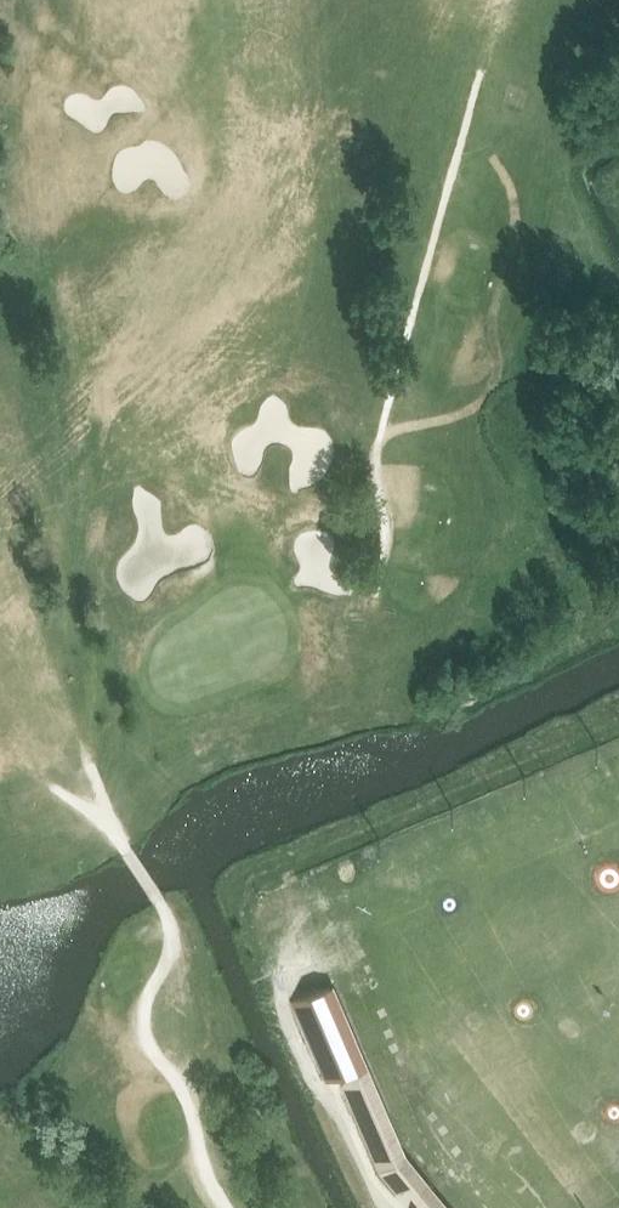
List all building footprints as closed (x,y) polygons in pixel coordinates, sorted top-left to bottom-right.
[(378,1173),(412,1153),(373,1064),(338,1080),(378,1173)] [(378,1173),(407,1207),(457,1207),(412,1153),(378,1173)]
